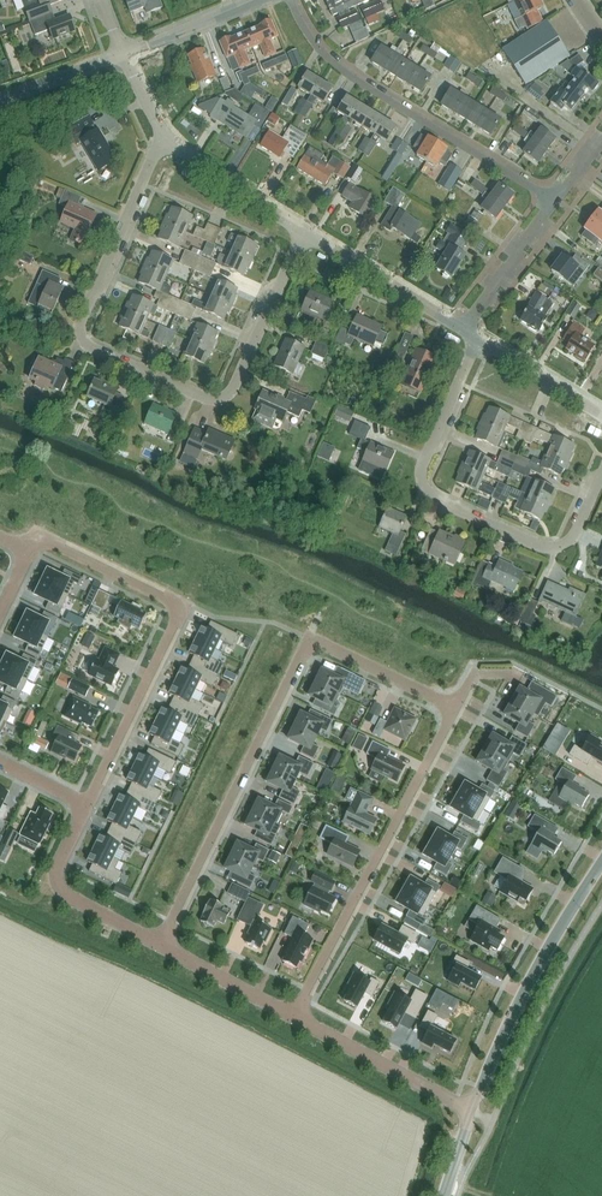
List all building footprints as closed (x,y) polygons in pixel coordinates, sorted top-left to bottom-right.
[(46,6),(63,0),(21,0),(30,22),(49,14),(46,6)] [(162,7),(159,0),(126,0),(130,12),(149,5),(151,11),(162,7)] [(347,9),(356,6),(354,0),(324,0),(331,16),(337,13),(338,16),(336,17),(341,29),(348,26),(355,44),(369,37),(365,27),(362,28),(355,9),(348,12),(347,9)] [(383,11),(379,0),(376,0),(359,7),(364,19),(383,11)] [(519,30),(525,27),(526,30),(538,24),(537,21),(542,19),(537,10),(543,7),(540,0),(513,0),(521,17),(515,21),(519,30)] [(69,16),(52,22),(49,14),(30,22),(35,35),(50,30),(53,39),(75,31),(69,16)] [(270,40),(278,37),(271,21),(261,25),(261,26),(258,27),(270,56),(275,53),(270,40)] [(525,85),(570,56),(546,21),(502,50),(525,85)] [(265,58),(270,56),(258,27),(246,32),(252,48),(260,44),(265,58)] [(402,40),(406,35),(399,31),(396,36),(402,40)] [(244,51),(252,48),(246,32),(233,38),(245,66),(250,64),(244,51)] [(406,35),(402,41),(408,45),(412,39),(406,35)] [(240,68),(245,66),(233,38),(230,39),(230,38),(220,42),(227,58),(234,55),(240,68)] [(420,51),(427,55),(430,49),(423,45),(420,51)] [(394,55),(393,54),(396,49),(391,46),(388,51),(381,47),(372,62),(384,70),(394,55)] [(198,83),(216,75),(209,58),(207,59),(203,49),(188,55),(192,65),(191,66),(198,83)] [(302,65),(296,49),(286,53),(292,70),(302,65)] [(396,78),(406,62),(399,58),(403,53),(397,49),(394,55),(384,70),(396,78)] [(430,49),(427,55),(434,60),(437,54),(430,49)] [(274,59),(277,65),(287,61),(285,54),(274,59)] [(571,85),(583,94),(588,88),(592,91),(598,83),(582,70),(581,71),(580,72),(576,69),(575,68),(584,62),(579,55),(569,61),(568,60),(560,66),(575,79),(573,82),(571,85)] [(456,60),(450,56),(444,66),(449,70),(456,60)] [(264,70),(277,65),(274,59),(261,64),(264,70)] [(461,63),(456,60),(449,70),(455,73),(461,63)] [(8,73),(4,61),(0,63),(0,72),(1,75),(8,73)] [(396,78),(409,85),(418,70),(412,66),(406,62),(396,78)] [(581,71),(582,70),(587,67),(584,62),(575,68),(576,69),(580,72),(581,71)] [(244,71),(247,78),(259,73),(256,66),(244,71)] [(422,72),(418,70),(409,85),(421,93),(430,77),(422,72)] [(247,78),(244,71),(238,74),(243,86),(249,83),(247,78)] [(464,79),(472,83),(476,77),(468,72),(464,79)] [(311,96),(320,81),(308,73),(298,88),(311,96)] [(229,88),(225,77),(218,79),(223,91),(229,88)] [(476,77),(472,83),(478,88),(482,81),(476,77)] [(333,88),(320,81),(311,96),(307,102),(312,105),(316,99),(323,104),(333,88)] [(542,89),(534,82),(526,92),(537,101),(543,94),(540,92),(542,89)] [(583,94),(571,85),(567,82),(551,103),(561,111),(564,106),(570,111),(583,94)] [(266,93),(258,88),(255,93),(263,98),(266,93)] [(292,88),(286,98),(291,101),(297,90),(292,88)] [(496,98),(500,92),(493,88),(489,93),(496,98)] [(224,94),(238,102),(243,94),(235,89),(224,93),(224,94)] [(463,98),(463,97),(466,92),(460,89),(457,94),(451,90),(442,105),(454,113),(463,98)] [(500,92),(496,98),(504,102),(507,96),(500,92)] [(272,97),(265,108),(271,112),(278,101),(272,97)] [(346,126),(350,120),(359,104),(347,97),(337,112),(344,116),(340,122),(345,125),(346,126)] [(199,105),(198,107),(211,115),(211,116),(246,137),(253,125),(260,129),(270,113),(255,104),(248,117),(232,107),(234,105),(228,101),(226,104),(217,98),(199,105)] [(298,115),(306,102),(300,98),(293,111),(298,115)] [(466,120),(475,105),(463,98),(454,113),(466,120)] [(306,102),(298,115),(304,118),(312,105),(306,102)] [(362,127),(371,112),(359,104),(350,120),(362,127)] [(488,112),(481,108),(475,105),(466,120),(478,128),(488,112)] [(540,117),(526,107),(521,113),(536,123),(540,117)] [(82,111),(64,122),(73,137),(71,138),(75,135),(80,142),(77,144),(78,144),(80,143),(96,171),(117,158),(100,130),(95,133),(82,111)] [(374,135),(384,119),(371,112),(362,127),(373,134),(374,135)] [(478,128),(491,135),(500,120),(488,112),(478,128)] [(267,121),(275,126),(280,118),(272,113),(267,121)] [(49,128),(54,125),(50,119),(45,122),(49,128)] [(387,142),(396,127),(384,119),(374,135),(373,134),(370,140),(371,141),(363,154),(367,157),(379,137),(387,142)] [(338,138),(345,125),(340,122),(332,135),(338,138)] [(517,135),(521,129),(515,124),(511,130),(517,135)] [(279,158),(282,152),(292,158),(306,136),(289,125),(281,139),(270,131),(261,146),(279,158)] [(345,125),(338,138),(343,142),(351,129),(345,125)] [(524,139),(526,136),(528,134),(521,129),(517,135),(524,139)] [(547,151),(555,139),(541,129),(535,136),(530,132),(528,134),(526,136),(532,141),(547,151)] [(426,162),(438,143),(428,137),(427,139),(421,135),(414,147),(420,151),(417,156),(426,162)] [(547,151),(532,141),(526,136),(524,139),(522,141),(528,146),(523,152),(538,163),(547,151)] [(371,141),(370,140),(364,137),(356,150),(363,154),(371,141)] [(395,152),(402,141),(396,138),(389,148),(395,152)] [(402,141),(395,152),(396,152),(401,155),(407,145),(402,141)] [(445,166),(452,155),(446,151),(448,149),(438,143),(426,162),(436,168),(439,163),(445,166)] [(325,186),(333,173),(342,179),(349,168),(331,156),(326,164),(320,160),(323,155),(310,147),(297,168),(325,186)] [(396,152),(393,157),(400,161),(403,157),(401,155),(396,152)] [(452,190),(463,172),(450,164),(439,183),(452,190)] [(354,165),(347,177),(355,182),(363,170),(354,165)] [(484,192),(485,192),(487,190),(473,180),(470,178),(475,170),(467,165),(459,178),(467,183),(469,185),(482,195),(484,192)] [(388,166),(381,178),(387,181),(394,170),(388,166)] [(365,218),(376,200),(360,190),(360,191),(349,185),(342,196),(353,202),(349,208),(365,218)] [(505,207),(513,195),(499,185),(490,196),(505,207)] [(421,224),(396,209),(404,195),(392,187),(383,202),(392,208),(382,224),(384,225),(384,227),(390,231),(392,228),(411,240),(421,224)] [(59,188),(55,197),(60,199),(64,190),(59,188)] [(64,190),(60,199),(61,199),(70,203),(67,208),(66,210),(61,223),(75,229),(71,240),(82,244),(86,234),(87,234),(96,215),(86,210),(83,209),(77,206),(81,198),(65,191),(64,190)] [(490,197),(485,192),(484,192),(482,195),(481,197),(486,202),(481,208),(496,219),(505,207),(490,196),(490,197)] [(591,220),(601,228),(601,205),(591,220)] [(192,217),(178,210),(172,208),(169,215),(167,215),(163,222),(186,232),(192,217)] [(477,222),(482,214),(475,210),(470,217),(477,222)] [(478,223),(468,217),(464,223),(475,230),(478,223)] [(591,220),(584,229),(587,230),(582,236),(594,245),(598,239),(601,242),(601,228),(591,220)] [(179,247),(186,232),(163,222),(160,230),(162,231),(158,238),(179,247)] [(208,242),(214,227),(206,223),(203,230),(196,227),(192,236),(206,242),(206,241),(208,242)] [(465,256),(460,253),(470,237),(452,225),(447,232),(449,233),(443,242),(441,241),(437,248),(445,254),(436,268),(451,278),(465,256)] [(208,242),(214,245),(220,229),(214,227),(208,242)] [(257,245),(236,236),(231,234),(228,241),(233,244),(230,251),(252,261),(255,253),(253,253),(257,245)] [(202,252),(201,253),(210,257),(215,245),(214,245),(208,242),(206,241),(206,242),(201,252),(202,252)] [(486,245),(481,242),(477,249),(482,252),(486,245)] [(33,256),(13,247),(9,256),(29,265),(33,256)] [(202,252),(201,252),(192,247),(190,252),(184,249),(181,256),(198,264),(201,257),(200,257),(201,253),(202,252)] [(248,269),(252,261),(230,251),(227,258),(220,255),(217,261),(219,265),(243,276),(247,268),(248,269)] [(144,266),(166,276),(173,261),(152,252),(149,259),(147,259),(144,266)] [(562,256),(551,270),(567,282),(573,287),(589,266),(575,255),(570,262),(562,256)] [(195,271),(198,264),(181,256),(178,263),(195,271)] [(601,268),(601,259),(598,256),(594,262),(601,268)] [(198,264),(212,270),(215,263),(201,257),(198,264)] [(209,277),(212,270),(198,264),(195,271),(209,277)] [(163,284),(166,276),(144,266),(140,274),(142,275),(139,282),(157,290),(154,297),(158,299),(178,308),(180,309),(183,302),(168,295),(171,288),(163,284)] [(594,275),(601,282),(601,272),(598,269),(594,275)] [(52,314),(63,288),(58,286),(61,279),(42,270),(28,304),(52,314)] [(416,283),(420,277),(411,272),(408,278),(416,283)] [(234,297),(237,289),(217,280),(210,295),(232,305),(236,297),(234,297)] [(550,290),(541,285),(538,290),(546,295),(550,290)] [(333,323),(340,307),(332,304),(334,300),(311,290),(301,312),(324,322),(325,319),(333,323)] [(548,300),(536,293),(527,307),(528,308),(520,320),(539,332),(547,318),(545,317),(553,303),(548,300)] [(229,313),(232,305),(210,295),(206,305),(193,299),(190,305),(183,302),(180,309),(193,314),(196,307),(224,320),(227,312),(229,313)] [(124,310),(147,320),(149,314),(153,315),(156,306),(155,306),(153,305),(133,296),(129,303),(128,302),(124,310)] [(175,315),(178,308),(158,299),(155,306),(156,306),(175,315)] [(566,315),(573,319),(580,306),(574,302),(566,315)] [(193,314),(180,309),(178,308),(175,315),(190,321),(193,314)] [(142,330),(147,320),(124,310),(121,318),(123,319),(119,326),(148,339),(150,333),(142,330)] [(380,331),(381,328),(367,322),(367,320),(357,316),(350,332),(342,328),(335,342),(344,346),(346,344),(351,346),(354,338),(373,346),(375,342),(384,346),(388,335),(380,331)] [(585,361),(594,346),(584,339),(585,338),(581,335),(585,329),(574,323),(563,339),(570,343),(566,349),(576,355),(575,357),(583,361),(584,360),(585,361)] [(214,341),(218,333),(197,324),(190,339),(213,349),(216,341),(214,341)] [(162,345),(168,330),(160,326),(158,325),(151,340),(162,345)] [(168,330),(162,345),(169,349),(176,333),(169,330),(168,330)] [(209,357),(213,349),(190,339),(184,355),(204,364),(207,356),(209,357)] [(298,363),(304,347),(286,339),(274,366),(299,377),(304,366),(298,363)] [(329,347),(315,341),(310,353),(324,360),(329,347)] [(407,350),(399,346),(390,366),(399,370),(407,350)] [(437,362),(437,361),(410,349),(410,350),(415,352),(402,382),(400,381),(399,381),(423,392),(424,391),(421,390),(434,360),(437,362)] [(167,357),(163,366),(172,370),(176,361),(167,357)] [(62,392),(75,363),(65,359),(64,361),(57,358),(54,365),(38,358),(29,378),(36,381),(34,386),(44,390),(46,386),(53,389),(53,388),(62,392)] [(118,408),(123,397),(116,394),(118,388),(109,385),(109,386),(94,380),(87,397),(104,404),(99,416),(114,422),(119,409),(118,408)] [(302,410),(309,413),(308,414),(309,414),(315,400),(307,397),(308,398),(307,400),(289,392),(289,393),(290,393),(286,402),(263,392),(255,409),(257,410),(253,420),(272,428),(276,419),(283,422),(287,413),(298,418),(302,410)] [(352,397),(349,404),(355,407),(359,400),(352,397)] [(369,405),(362,401),(358,410),(366,414),(369,405)] [(175,438),(181,425),(173,422),(177,413),(154,403),(145,425),(175,438)] [(353,413),(337,406),(333,415),(349,422),(353,413)] [(498,410),(498,411),(489,408),(486,415),(484,415),(481,422),(503,432),(506,425),(519,430),(516,438),(525,442),(532,426),(523,422),(522,423),(510,417),(502,413),(503,412),(498,410)] [(506,434),(503,432),(481,422),(477,430),(479,431),(476,438),(500,449),(506,434)] [(362,464),(364,464),(361,471),(381,480),(384,473),(385,473),(394,451),(372,441),(371,444),(364,441),(365,439),(366,439),(370,431),(353,423),(349,432),(354,434),(351,440),(358,443),(356,448),(367,453),(362,464)] [(547,452),(569,461),(572,454),(571,453),(574,445),(554,436),(538,430),(538,429),(532,426),(525,442),(532,445),(534,439),(549,446),(547,452)] [(235,441),(209,430),(207,434),(195,429),(184,455),(196,461),(201,450),(226,461),(235,441)] [(515,464),(519,456),(518,455),(518,456),(502,450),(499,457),(515,464)] [(490,461),(481,456),(470,451),(466,459),(465,458),(461,466),(483,476),(487,467),(490,461)] [(565,469),(569,461),(547,452),(542,462),(532,458),(531,461),(530,463),(543,468),(560,476),(564,468),(565,469)] [(540,475),(543,468),(530,463),(531,461),(519,456),(515,464),(530,471),(540,475)] [(512,471),(515,464),(499,457),(496,463),(490,461),(487,467),(509,477),(511,471),(512,471)] [(527,477),(530,471),(515,464),(512,471),(527,477)] [(480,483),(483,476),(461,466),(458,474),(459,475),(456,482),(476,491),(477,490),(498,500),(497,501),(498,501),(505,486),(497,482),(494,490),(480,483)] [(551,497),(555,489),(534,480),(527,495),(527,496),(549,505),(553,498),(551,497)] [(527,496),(527,495),(505,486),(498,501),(504,504),(508,496),(517,501),(514,508),(541,520),(544,512),(546,513),(549,505),(527,496)] [(400,532),(407,516),(387,508),(379,527),(393,533),(385,551),(396,556),(406,534),(400,532)] [(465,543),(439,531),(437,534),(430,531),(421,550),(429,553),(428,555),(454,566),(465,543)] [(473,583),(472,586),(476,588),(477,585),(479,586),(481,581),(489,584),(491,580),(492,580),(514,590),(522,573),(507,566),(508,565),(499,561),(496,567),(489,564),(483,561),(473,583)] [(48,569),(41,582),(68,596),(75,583),(79,585),(83,578),(65,570),(62,575),(61,576),(48,569)] [(41,582),(35,596),(49,602),(48,603),(46,609),(59,615),(63,608),(62,608),(68,596),(41,582)] [(576,617),(585,596),(576,591),(574,594),(547,582),(539,600),(564,611),(561,619),(572,624),(575,616),(576,617)] [(458,586),(453,596),(463,600),(467,591),(458,586)] [(98,590),(91,606),(103,611),(110,596),(98,590)] [(537,602),(529,598),(522,613),(518,621),(529,626),(534,615),(532,614),(537,602)] [(130,606),(121,601),(114,616),(119,619),(117,623),(129,631),(132,625),(140,629),(142,623),(144,624),(146,621),(144,620),(147,614),(140,610),(141,607),(133,603),(130,606)] [(516,625),(518,621),(522,613),(513,608),(507,621),(516,625)] [(27,612),(21,625),(48,638),(48,637),(43,635),(49,623),(54,626),(58,619),(44,612),(41,617),(41,618),(27,612)] [(66,620),(80,627),(83,620),(69,613),(66,620)] [(196,640),(215,649),(219,640),(232,647),(238,635),(211,621),(207,629),(202,626),(196,640)] [(54,626),(49,623),(43,635),(48,637),(54,626)] [(21,625),(14,638),(28,644),(28,645),(25,651),(39,657),(42,651),(42,650),(48,638),(21,625)] [(87,633),(84,639),(92,643),(95,637),(87,633)] [(252,641),(246,638),(243,646),(248,648),(252,641)] [(191,663),(218,676),(224,664),(218,662),(222,653),(215,650),(215,649),(196,640),(189,653),(194,656),(191,663)] [(96,660),(89,675),(112,686),(119,671),(112,667),(114,663),(115,663),(119,655),(106,648),(99,661),(96,660)] [(7,654),(0,667),(27,680),(33,668),(34,668),(37,661),(24,654),(21,660),(20,661),(7,654)] [(213,687),(218,676),(191,663),(187,669),(182,667),(176,680),(195,690),(199,681),(213,687)] [(0,667),(0,683),(8,687),(7,688),(5,693),(18,700),(22,693),(21,693),(27,680),(0,667)] [(357,695),(365,680),(340,668),(336,677),(319,669),(316,676),(318,677),(315,683),(340,695),(343,688),(357,695)] [(237,676),(232,673),(229,679),(234,682),(237,676)] [(72,679),(67,689),(85,698),(90,687),(72,679)] [(195,690),(176,680),(169,694),(174,696),(171,703),(198,717),(204,705),(191,699),(195,690)] [(220,688),(226,691),(229,685),(223,682),(220,688)] [(334,707),(340,695),(315,683),(312,689),(310,688),(307,695),(324,703),(321,710),(334,716),(338,709),(334,707)] [(533,714),(538,717),(546,704),(551,707),(557,696),(534,683),(528,693),(518,687),(513,694),(515,696),(512,701),(533,714)] [(7,722),(13,710),(17,703),(3,696),(1,702),(0,703),(0,719),(7,722)] [(82,725),(83,723),(92,728),(99,712),(90,708),(91,706),(73,697),(69,705),(71,706),(68,713),(66,712),(64,716),(82,725)] [(528,722),(533,714),(512,701),(504,715),(519,724),(515,731),(527,738),(535,726),(528,722)] [(383,706),(374,702),(368,714),(377,718),(383,706)] [(156,721),(175,731),(180,722),(193,728),(198,717),(171,703),(168,710),(163,708),(156,721)] [(380,719),(373,734),(380,738),(384,730),(405,741),(411,729),(413,730),(417,722),(415,721),(416,719),(395,708),(387,722),(380,719)] [(33,721),(36,714),(29,711),(26,717),(33,721)] [(294,726),(316,737),(320,729),(326,732),(332,720),(319,714),(316,721),(298,712),(295,719),(297,720),(294,726)] [(154,737),(151,744),(178,758),(184,746),(171,739),(175,731),(156,721),(149,735),(154,737)] [(80,736),(58,725),(54,734),(59,736),(51,752),(61,757),(62,756),(75,762),(82,747),(76,744),(80,736)] [(312,744),(316,737),(294,726),(288,739),(303,747),(300,753),(313,759),(319,748),(312,744)] [(348,729),(345,734),(353,738),(356,733),(348,729)] [(367,739),(358,734),(351,747),(360,752),(367,739)] [(485,749),(509,762),(513,754),(520,758),(527,745),(512,736),(508,744),(490,734),(486,741),(488,743),(485,749)] [(45,741),(34,735),(30,743),(41,748),(45,741)] [(569,755),(587,765),(591,757),(601,764),(601,747),(600,745),(601,742),(590,736),(582,751),(575,746),(569,755)] [(389,749),(373,741),(366,754),(377,759),(372,769),(397,782),(404,766),(385,757),(389,749)] [(17,756),(21,747),(14,744),(9,753),(17,756)] [(140,754),(133,767),(153,777),(157,768),(166,772),(170,774),(176,762),(149,749),(145,756),(140,754)] [(509,762),(485,749),(477,762),(492,771),(487,781),(499,788),(507,772),(504,771),(509,762)] [(273,769),(295,780),(299,773),(307,777),(314,764),(299,756),(295,764),(277,755),(274,762),(276,764),(273,769)] [(330,761),(327,767),(336,772),(339,766),(333,763),(330,761)] [(133,767),(127,781),(132,783),(129,790),(156,803),(162,792),(149,785),(153,777),(133,767)] [(559,783),(548,801),(564,810),(569,803),(574,806),(575,804),(582,808),(589,795),(581,791),(582,789),(571,783),(575,776),(561,767),(554,779),(559,783)] [(157,769),(153,777),(162,781),(166,772),(157,768),(157,769)] [(291,788),(295,780),(273,769),(270,775),(268,774),(265,781),(282,790),(279,798),(294,805),(300,792),(291,788)] [(326,769),(321,779),(330,783),(335,774),(326,769)] [(338,776),(335,781),(343,785),(346,780),(338,776)] [(482,784),(478,791),(465,783),(458,795),(484,811),(495,792),(482,784)] [(366,814),(373,799),(350,788),(344,800),(354,805),(345,823),(369,835),(376,820),(366,814)] [(374,792),(365,788),(364,792),(372,796),(374,792)] [(120,794),(114,808),(133,817),(138,808),(146,813),(150,815),(156,803),(129,790),(125,797),(120,794)] [(183,795),(175,790),(173,794),(182,798),(182,799),(183,795)] [(1,824),(8,811),(2,807),(8,795),(0,791),(0,824),(1,824)] [(450,808),(464,816),(460,822),(478,832),(481,826),(477,823),(484,811),(458,795),(450,808)] [(514,799),(509,807),(518,813),(523,805),(514,799)] [(277,824),(283,812),(289,815),(293,807),(278,800),(274,807),(258,800),(252,812),(277,824)] [(36,816),(31,813),(20,835),(40,844),(50,823),(49,822),(53,814),(40,808),(36,816)] [(114,808),(107,821),(112,824),(109,830),(136,844),(142,832),(129,826),(133,817),(114,808)] [(170,815),(164,812),(161,817),(167,820),(170,815)] [(281,826),(277,824),(252,812),(249,818),(247,817),(243,825),(261,833),(258,840),(271,846),(281,826)] [(534,814),(526,826),(537,833),(531,844),(532,844),(527,854),(537,860),(543,851),(547,853),(548,851),(554,855),(561,842),(553,838),(554,836),(544,830),(548,823),(534,814)] [(353,867),(360,852),(345,844),(348,837),(326,826),(320,838),(332,844),(327,854),(353,867)] [(9,829),(2,845),(11,849),(18,833),(9,829)] [(101,835),(94,848),(113,858),(118,849),(125,853),(131,855),(136,844),(109,830),(105,837),(101,835)] [(438,830),(430,843),(452,855),(456,848),(461,851),(468,839),(455,832),(451,838),(438,830)] [(303,838),(296,834),(289,848),(296,852),(303,838)] [(231,856),(253,866),(256,859),(263,862),(269,850),(256,844),(253,850),(237,843),(231,856)] [(447,862),(452,855),(430,843),(423,855),(437,863),(433,869),(446,877),(453,865),(447,862)] [(92,865),(88,873),(116,886),(117,884),(122,874),(109,868),(113,859),(94,849),(87,863),(92,865)] [(118,849),(113,858),(119,860),(121,861),(125,853),(118,849)] [(280,854),(271,850),(267,860),(275,864),(280,854)] [(249,874),(253,866),(231,856),(225,869),(240,876),(237,883),(250,889),(256,877),(249,874)] [(520,898),(526,902),(533,889),(513,878),(519,867),(503,858),(494,873),(506,880),(499,892),(517,902),(520,898)] [(296,874),(300,865),(293,862),(289,871),(296,874)] [(320,910),(328,914),(336,899),(329,895),(335,882),(316,873),(311,882),(314,883),(304,905),(319,912),(320,910)] [(461,881),(454,877),(450,885),(457,889),(461,881)] [(424,885),(410,878),(403,890),(429,905),(436,893),(437,893),(441,887),(427,879),(424,885)] [(271,885),(277,888),(280,881),(274,879),(271,885)] [(116,886),(114,890),(129,898),(132,891),(123,887),(117,884),(116,886)] [(228,894),(245,902),(250,892),(232,884),(228,894)] [(406,917),(423,927),(427,920),(422,918),(429,905),(403,890),(396,903),(409,910),(406,917)] [(496,897),(486,892),(480,902),(489,908),(496,897)] [(266,903),(268,898),(252,893),(250,898),(266,903)] [(272,929),(250,919),(258,902),(248,897),(237,920),(251,928),(247,935),(249,936),(246,943),(259,950),(263,942),(265,943),(272,929)] [(224,906),(211,900),(210,902),(209,901),(203,914),(204,915),(200,922),(213,928),(217,921),(224,925),(231,912),(223,908),(224,906)] [(470,940),(489,951),(491,948),(497,951),(505,939),(494,932),(501,920),(477,906),(468,920),(478,926),(470,940)] [(304,935),(309,925),(293,917),(284,934),(292,938),(285,952),(287,953),(283,962),(296,968),(299,962),(301,963),(312,939),(304,935)] [(382,925),(374,940),(400,954),(407,940),(411,942),(415,934),(402,927),(398,934),(382,925)] [(456,965),(447,981),(459,987),(461,984),(475,991),(482,979),(466,970),(470,964),(457,956),(452,964),(456,965)] [(351,987),(344,1001),(356,1008),(365,992),(371,996),(379,983),(371,979),(370,982),(354,974),(348,985),(351,987)] [(437,988),(428,1004),(436,1008),(440,1001),(443,1003),(453,1009),(458,1000),(437,988)] [(392,1007),(383,1022),(396,1029),(405,1013),(416,1018),(427,997),(416,990),(410,1001),(395,993),(388,1005),(392,1007)] [(428,1014),(421,1027),(428,1031),(422,1043),(432,1049),(434,1045),(450,1054),(457,1041),(431,1027),(436,1018),(428,1014)]
